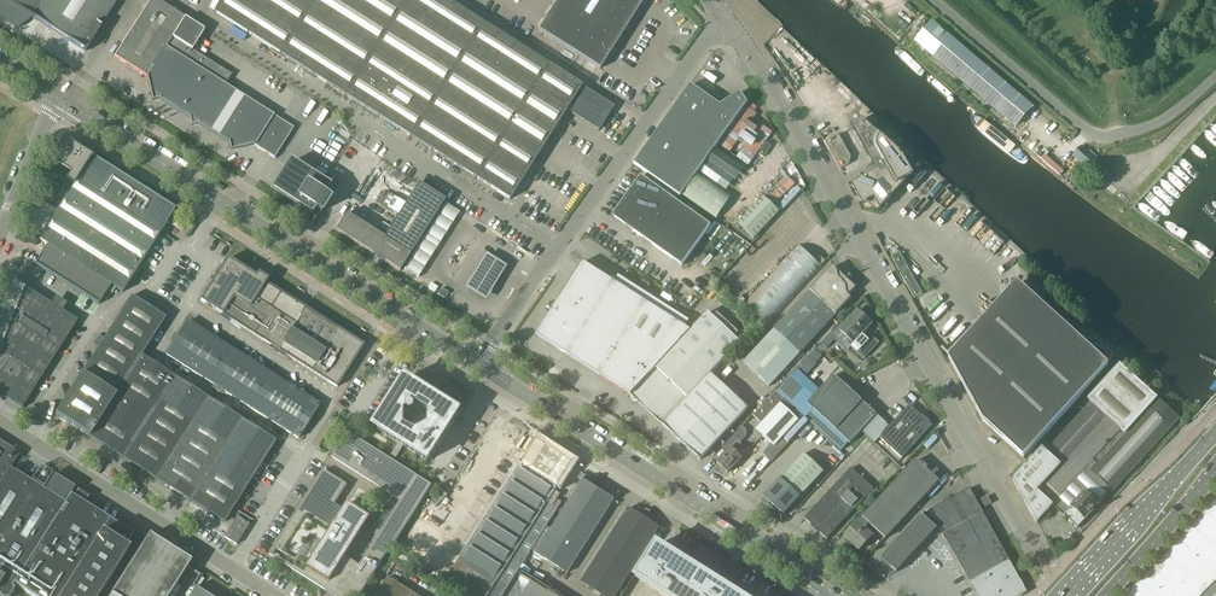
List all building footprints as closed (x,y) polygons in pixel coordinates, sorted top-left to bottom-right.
[(18,29),(32,18),(33,18),(44,0),(0,0),(0,18),(18,29)] [(33,18),(85,51),(118,0),(44,0),(33,18)] [(192,50),(205,30),(157,0),(150,0),(114,56),(147,77),(152,101),(161,99),(189,117),(191,126),(200,124),(228,142),(230,151),(254,145),(274,158),(294,128),(225,84),(231,74),(192,50)] [(443,0),(224,0),(216,13),(509,199),(566,109),(598,130),(613,107),(469,16),(443,0)] [(538,30),(600,69),(644,0),(557,0),(538,30)] [(1016,126),(1032,107),(932,22),(916,41),(1016,126)] [(681,197),(748,102),(740,92),(721,105),(691,84),(634,164),(681,197)] [(851,185),(862,205),(863,205),(874,199),(880,209),(879,210),(880,210),(905,183),(904,182),(914,177),(913,174),(917,171),(904,159),(903,157),(902,157),(901,155),(862,119),(851,126),(876,171),(851,185)] [(849,164),(851,157),(838,134),(825,142),(829,151),(831,150),(834,155),(832,156),(840,169),(849,164)] [(48,245),(36,264),(100,304),(108,291),(113,294),(116,287),(123,292),(160,235),(163,229),(166,225),(175,210),(92,157),(86,154),(87,153),(86,153),(81,150),(80,149),(80,150),(72,144),(71,143),(70,144),(71,144),(64,151),(63,152),(63,153),(63,154),(58,166),(58,165),(58,166),(58,167),(55,174),(54,174),(54,175),(55,175),(66,182),(67,182),(73,186),(40,239),(48,245)] [(1074,156),(1090,170),(1098,161),(1081,147),(1074,156)] [(1042,152),(1038,157),(1060,176),(1064,172),(1042,152)] [(312,212),(315,208),(321,212),(322,213),(331,198),(330,198),(324,195),(329,186),(292,162),(275,189),(312,212)] [(711,226),(641,176),(613,216),(683,266),(711,226)] [(347,214),(337,229),(336,230),(401,271),(446,200),(419,183),(385,238),(347,214)] [(764,197),(735,228),(750,243),(780,212),(764,197)] [(437,248),(441,243),(427,234),(423,239),(437,248)] [(797,245),(741,306),(764,327),(821,266),(826,261),(815,251),(810,256),(797,245)] [(899,272),(908,267),(900,252),(891,257),(899,272)] [(465,289),(486,302),(508,267),(487,254),(465,289)] [(228,259),(201,300),(337,387),(363,345),(266,283),(268,280),(259,274),(257,277),(228,259)] [(748,408),(711,373),(740,342),(708,313),(691,331),(583,262),(536,335),(631,395),(631,396),(631,397),(631,398),(631,399),(632,400),(632,401),(633,402),(634,402),(635,403),(636,403),(637,403),(638,403),(638,402),(700,460),(748,408)] [(770,387),(800,354),(859,290),(833,267),(774,331),(744,363),(770,387)] [(914,299),(923,294),(908,269),(900,273),(914,299)] [(22,408),(78,321),(14,280),(10,286),(0,311),(0,395),(22,408)] [(431,283),(428,288),(435,292),(438,287),(431,283)] [(1018,284),(952,356),(949,359),(983,422),(1024,459),(1109,366),(1108,366),(1113,354),(1080,341),(1018,284)] [(445,299),(448,293),(441,288),(438,294),(445,299)] [(131,296),(55,415),(224,523),(276,441),(142,356),(166,318),(131,296)] [(858,311),(840,331),(850,340),(847,343),(864,359),(878,343),(866,331),(872,325),(858,311)] [(298,438),(319,405),(188,321),(167,354),(298,438)] [(95,341),(99,344),(104,337),(99,334),(95,341)] [(811,354),(799,368),(806,374),(818,360),(811,354)] [(1119,364),(1112,372),(1081,405),(1075,412),(1013,480),(1037,524),(1053,507),(1054,508),(1064,517),(1078,529),(1085,521),(1085,520),(1111,490),(1114,492),(1181,419),(1119,364)] [(797,370),(777,391),(841,451),(849,442),(850,444),(861,431),(877,415),(834,375),(819,391),(797,370)] [(440,399),(442,396),(428,387),(426,390),(406,377),(375,427),(400,443),(404,445),(429,461),(460,411),(440,399)] [(776,391),(753,416),(762,424),(756,430),(774,447),(799,421),(803,416),(776,391)] [(877,415),(861,431),(866,436),(875,443),(880,437),(902,458),(932,426),(910,405),(890,427),(881,419),(877,415)] [(270,554),(335,595),(360,595),(392,546),(393,547),(432,486),(394,462),(404,445),(400,443),(390,459),(348,432),(332,457),(401,501),(359,566),(346,557),(363,531),(371,518),(348,503),(342,513),(333,507),(348,485),(324,470),(270,554)] [(557,500),(560,495),(555,492),(559,485),(559,484),(570,468),(573,463),(537,440),(523,462),(522,461),(520,464),(480,527),(434,498),(401,548),(476,595),(503,595),(558,510),(553,506),(557,500)] [(10,468),(19,454),(14,451),(15,450),(0,441),(0,484),(10,468)] [(737,441),(717,462),(728,473),(742,459),(749,452),(742,446),(737,441)] [(804,454),(765,496),(784,514),(823,472),(804,454)] [(863,518),(864,519),(869,524),(885,539),(939,481),(916,461),(863,518)] [(15,588),(12,587),(14,584),(33,595),(99,595),(129,549),(125,546),(133,534),(70,494),(74,488),(54,475),(44,490),(10,468),(0,484),(0,595),(10,595),(15,588)] [(874,488),(852,468),(805,518),(827,539),(874,488)] [(569,573),(614,500),(584,481),(538,554),(569,573)] [(1027,592),(970,489),(922,515),(882,558),(897,572),(937,529),(939,527),(955,555),(970,581),(978,595),(1020,595),(1027,592)] [(988,496),(981,500),(986,507),(992,504),(988,496)] [(1145,576),(1126,595),(1215,595),(1215,499),(1145,576)] [(557,500),(553,506),(558,510),(563,503),(557,500)] [(637,514),(629,509),(582,582),(605,595),(616,595),(659,529),(652,524),(655,519),(640,509),(637,514)] [(224,537),(237,545),(249,524),(237,517),(224,537)] [(858,523),(845,537),(859,550),(873,537),(864,529),(869,524),(864,519),(859,524),(858,523)] [(146,540),(112,594),(115,595),(169,595),(191,562),(149,535),(146,540)] [(724,589),(724,590),(723,589),(721,591),(717,589),(718,586),(701,575),(695,571),(679,561),(678,560),(676,563),(672,560),(673,558),(672,557),(656,546),(636,577),(667,595),(734,595),(724,589)] [(388,579),(377,595),(416,595),(388,579)] [(195,587),(190,595),(209,595),(195,587)]
